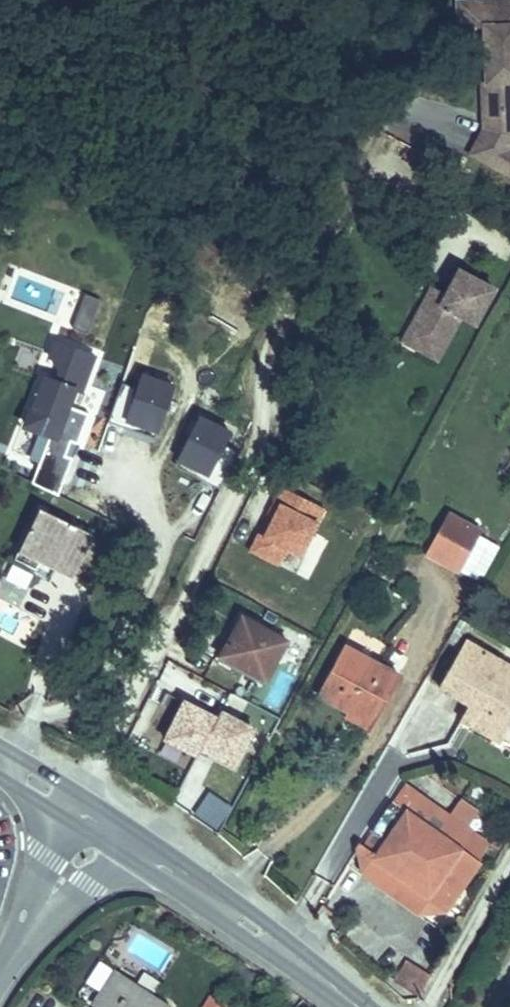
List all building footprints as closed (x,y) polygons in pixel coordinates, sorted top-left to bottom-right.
[(457,1),(457,27),(483,26),(495,26),(495,41),(489,41),(490,61),(484,62),(485,82),(481,83),(483,129),(509,129),(509,111),(502,111),(501,83),(509,83),(509,0),(485,0),(457,1)] [(495,41),(495,26),(483,26),(484,62),(490,61),(489,41),(495,41)] [(501,83),(502,111),(509,111),(509,83),(501,83)] [(507,149),(509,150),(509,129),(483,129),(470,155),(496,169),(507,149)] [(507,149),(496,169),(509,176),(509,150),(507,149)] [(474,324),(493,289),(458,270),(445,295),(440,304),(427,297),(412,325),(423,331),(426,340),(420,350),(436,359),(460,316),(474,324)] [(440,304),(445,295),(431,288),(427,297),(440,304)] [(70,329),(88,335),(100,299),(83,293),(70,329)] [(420,350),(426,340),(423,331),(412,325),(403,341),(420,350)] [(28,425),(52,434),(41,464),(68,474),(74,457),(67,454),(72,440),(79,443),(91,413),(71,405),(77,388),(83,390),(96,357),(56,342),(51,357),(56,358),(61,371),(58,381),(46,377),(28,425)] [(127,423),(157,433),(172,387),(141,377),(137,391),(121,385),(108,424),(124,430),(127,423)] [(203,482),(219,490),(237,453),(223,446),(229,433),(199,418),(178,461),(207,476),(203,482)] [(323,508),(281,487),(273,503),(278,505),(271,521),(263,536),(258,533),(249,551),(277,564),(285,548),(300,555),(323,508)] [(83,517),(56,503),(51,514),(78,527),(83,517)] [(278,505),(273,503),(265,518),(271,521),(278,505)] [(36,523),(43,510),(39,508),(32,521),(36,523)] [(70,578),(92,534),(78,527),(51,514),(43,510),(36,523),(32,521),(20,547),(56,564),(53,569),(70,578)] [(477,539),(480,532),(447,513),(425,553),(459,571),(460,570),(465,560),(477,539)] [(479,580),(496,549),(477,539),(465,560),(460,570),(479,580)] [(53,569),(56,564),(20,547),(17,551),(53,569)] [(6,583),(29,588),(33,570),(10,565),(6,583)] [(268,674),(286,641),(241,616),(219,656),(244,669),(250,663),(268,674)] [(465,640),(439,688),(470,705),(507,726),(509,721),(509,666),(465,640)] [(376,717),(399,676),(343,646),(316,695),(348,711),(352,704),(376,717)] [(264,680),(268,674),(250,663),(244,669),(264,680)] [(216,718),(183,701),(164,739),(197,756),(200,749),(216,718)] [(348,711),(346,715),(370,728),(376,717),(352,704),(348,711)] [(499,741),(507,726),(470,705),(461,720),(499,741)] [(253,728),(220,711),(216,718),(200,749),(233,766),(253,728)] [(192,799),(209,762),(195,756),(178,793),(192,799)] [(411,803),(418,793),(406,785),(393,803),(395,803),(400,795),(409,801),(405,805),(405,812),(406,811),(406,806),(409,801),(411,803)] [(449,815),(418,793),(411,803),(409,801),(406,806),(406,811),(436,833),(449,815)] [(386,839),(405,812),(405,805),(409,801),(400,795),(395,803),(393,803),(374,831),(362,847),(360,845),(358,848),(354,854),(359,867),(362,876),(374,859),(373,858),(386,839)] [(477,862),(488,843),(449,815),(436,833),(406,811),(405,812),(386,839),(373,858),(374,859),(365,872),(400,896),(415,874),(431,885),(417,907),(416,908),(417,908),(414,913),(423,912),(432,900),(444,908),(477,862)] [(417,907),(431,885),(415,874),(400,896),(401,896),(417,907)] [(419,992),(429,975),(406,960),(395,977),(419,992)] [(170,1006),(119,973),(97,1006),(169,1006),(170,1006)] [(225,1006),(208,996),(201,1006),(224,1006),(225,1006)]
